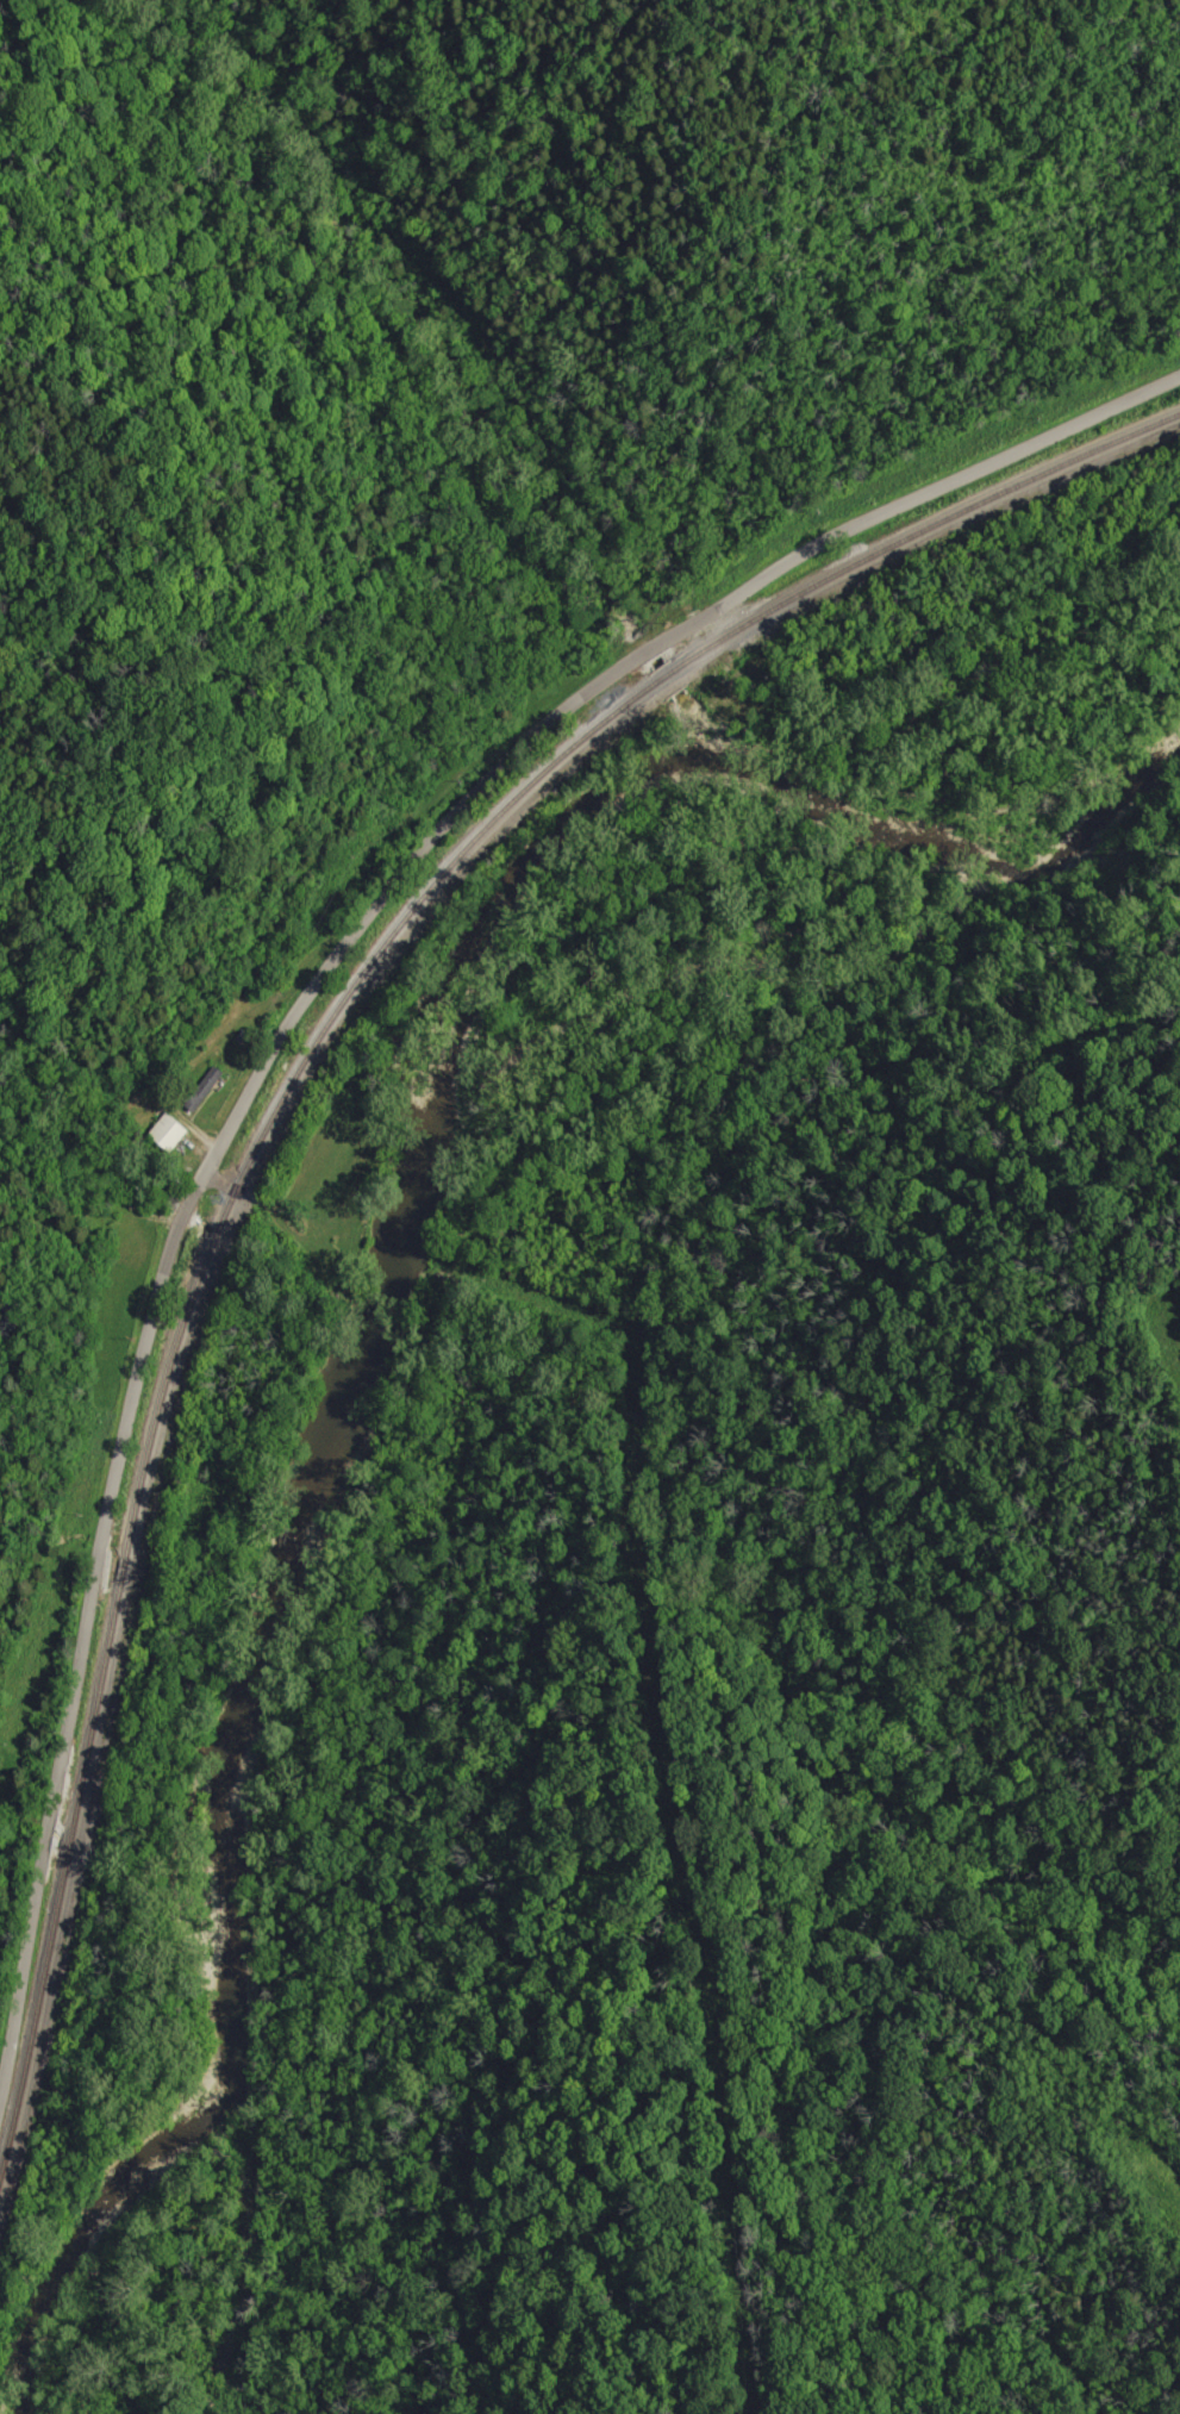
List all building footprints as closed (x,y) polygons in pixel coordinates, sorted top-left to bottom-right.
[(194,1096),(204,1103),(226,1072),(215,1065),(194,1096)] [(149,1133),(170,1153),(190,1132),(169,1112),(149,1133)]
